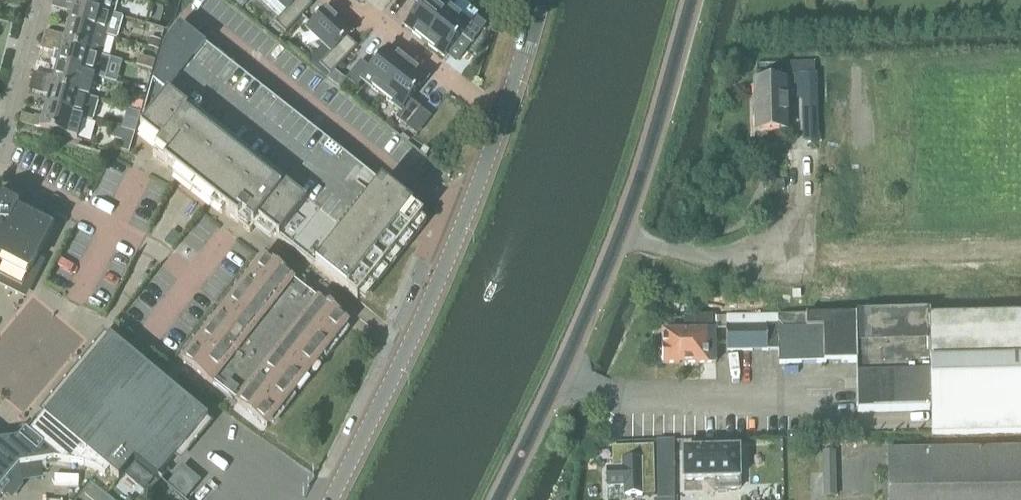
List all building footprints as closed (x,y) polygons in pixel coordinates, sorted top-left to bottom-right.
[(52,8),(73,13),(70,25),(107,35),(107,37),(117,39),(123,17),(113,14),(76,4),(70,2),(61,0),(54,0),(52,8)] [(76,4),(113,14),(117,0),(77,0),(76,4)] [(288,13),(276,25),(286,35),(312,7),(305,0),(274,0),(288,13)] [(406,27),(425,42),(449,10),(456,2),(453,0),(413,0),(422,6),(406,27)] [(326,8),(306,29),(333,54),(321,67),(331,76),(357,48),(348,39),(353,33),(326,8)] [(449,10),(425,42),(446,58),(462,37),(472,44),(486,26),(476,18),(470,26),(449,10)] [(165,46),(141,128),(162,144),(154,155),(251,232),(259,222),(357,300),(409,234),(424,216),(182,23),(165,46)] [(46,30),(43,40),(101,56),(107,37),(107,35),(70,25),(67,36),(46,30)] [(43,40),(41,49),(62,56),(58,66),(95,77),(95,78),(105,81),(110,59),(101,57),(101,56),(43,40)] [(361,63),(347,81),(356,88),(361,81),(382,97),(408,64),(388,48),(370,70),(361,63)] [(408,64),(382,97),(402,113),(396,120),(407,128),(421,110),(410,101),(427,79),(408,64)] [(34,72),(31,81),(89,98),(95,78),(95,77),(58,66),(55,78),(34,72)] [(31,81),(29,91),(50,97),(47,108),(84,118),(83,119),(93,122),(99,100),(89,98),(31,81)] [(787,113),(787,99),(788,99),(788,81),(755,82),(756,132),(789,131),(788,113),(787,113)] [(22,114),(20,124),(35,128),(41,129),(78,140),(83,119),(84,118),(47,108),(44,120),(22,114)] [(114,128),(111,138),(122,141),(119,150),(122,150),(130,153),(133,142),(135,134),(114,128)] [(4,201),(0,202),(0,277),(23,288),(55,226),(11,203),(11,204),(4,201)] [(329,308),(264,258),(184,361),(268,426),(348,324),(333,312),(335,310),(330,306),(329,308)] [(858,411),(932,409),(932,435),(1020,433),(1020,315),(932,316),(932,313),(727,318),(728,350),(779,349),(780,363),(825,362),(857,362),(858,411)] [(663,365),(717,364),(716,329),(717,329),(717,314),(684,316),(685,330),(662,330),(663,350),(659,351),(659,359),(663,360),(663,365)] [(0,441),(0,491),(21,466),(55,461),(83,465),(98,471),(106,477),(111,471),(120,479),(135,460),(157,479),(209,418),(112,337),(30,434),(27,431),(20,439),(0,441)] [(674,440),(657,440),(658,499),(654,499),(675,499),(674,440)] [(743,491),(743,450),(733,450),(733,449),(707,449),(684,449),(684,480),(715,480),(716,491),(743,491)] [(656,495),(655,461),(614,462),(614,469),(607,470),(608,487),(625,487),(625,496),(656,495)] [(186,498),(200,480),(183,466),(169,484),(186,498)]
